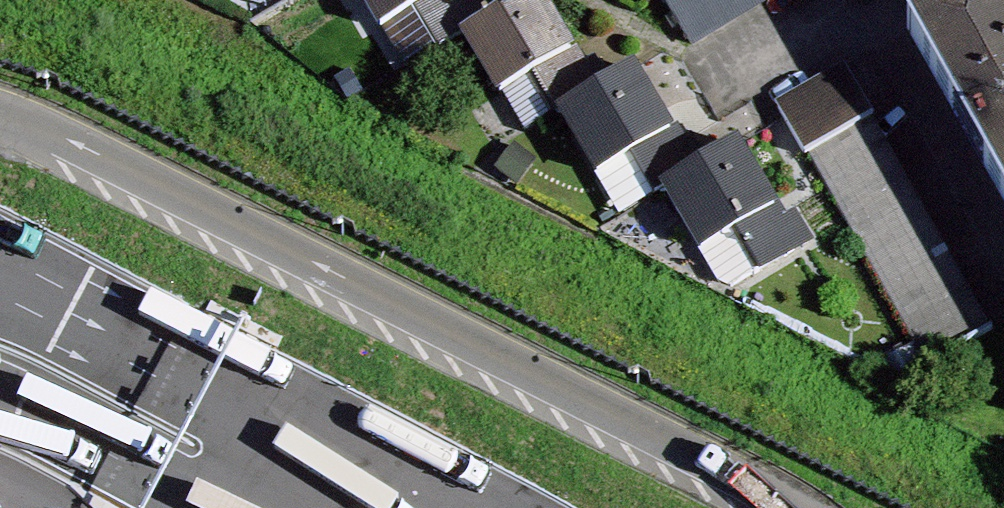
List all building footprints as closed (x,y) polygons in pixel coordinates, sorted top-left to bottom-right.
[(381,26),(412,8),(425,0),(366,0),(381,26)] [(421,22),(458,0),(425,0),(412,8),(421,22)] [(437,49),(463,33),(488,18),(477,0),(458,0),(421,22),(437,49)] [(463,33),(500,94),(501,93),(531,75),(570,52),(555,27),(539,0),(518,0),(488,18),(463,33)] [(690,43),(715,28),(698,0),(665,0),(690,43)] [(715,28),(738,14),(730,0),(698,0),(715,28)] [(738,14),(761,0),(730,0),(738,14)] [(1003,197),(1003,28),(988,0),(959,0),(909,28),(1003,197)] [(579,67),(570,52),(531,75),(540,90),(579,67)] [(554,114),(555,116),(561,112),(607,85),(591,60),(579,67),(540,90),(554,114)] [(872,114),(846,69),(821,83),(846,129),(872,114)] [(607,85),(561,112),(598,173),(629,154),(667,131),(650,103),(631,70),(607,85)] [(524,132),(554,114),(540,90),(531,75),(501,93),(524,132)] [(778,107),(803,153),(846,129),(821,83),(778,107)] [(873,117),(872,114),(846,129),(803,153),(805,155),(810,152),(825,179),(879,148),(864,122),(873,117)] [(629,154),(637,169),(676,145),(667,131),(629,154)] [(637,169),(653,194),(665,187),(704,164),(688,138),(676,145),(637,169)] [(704,164),(665,187),(702,248),(732,229),(771,206),(755,179),(734,145),(704,164)] [(894,175),(879,148),(825,179),(840,205),(894,175)] [(894,175),(840,205),(854,231),(909,201),(894,175)] [(854,231),(869,256),(923,226),(909,201),(854,231)] [(780,221),(771,206),(732,229),(742,244),(773,226),(780,221)] [(792,214),(780,221),(773,226),(788,251),(808,239),(792,214)] [(742,244),(757,270),(788,251),(773,226),(742,244)] [(869,256),(884,283),(938,253),(923,226),(869,256)] [(732,229),(702,248),(721,280),(731,285),(757,270),(742,244),(732,229)] [(898,309),(952,278),(938,253),(884,283),(898,309)] [(913,335),(967,305),(952,278),(898,309),(913,335)]
